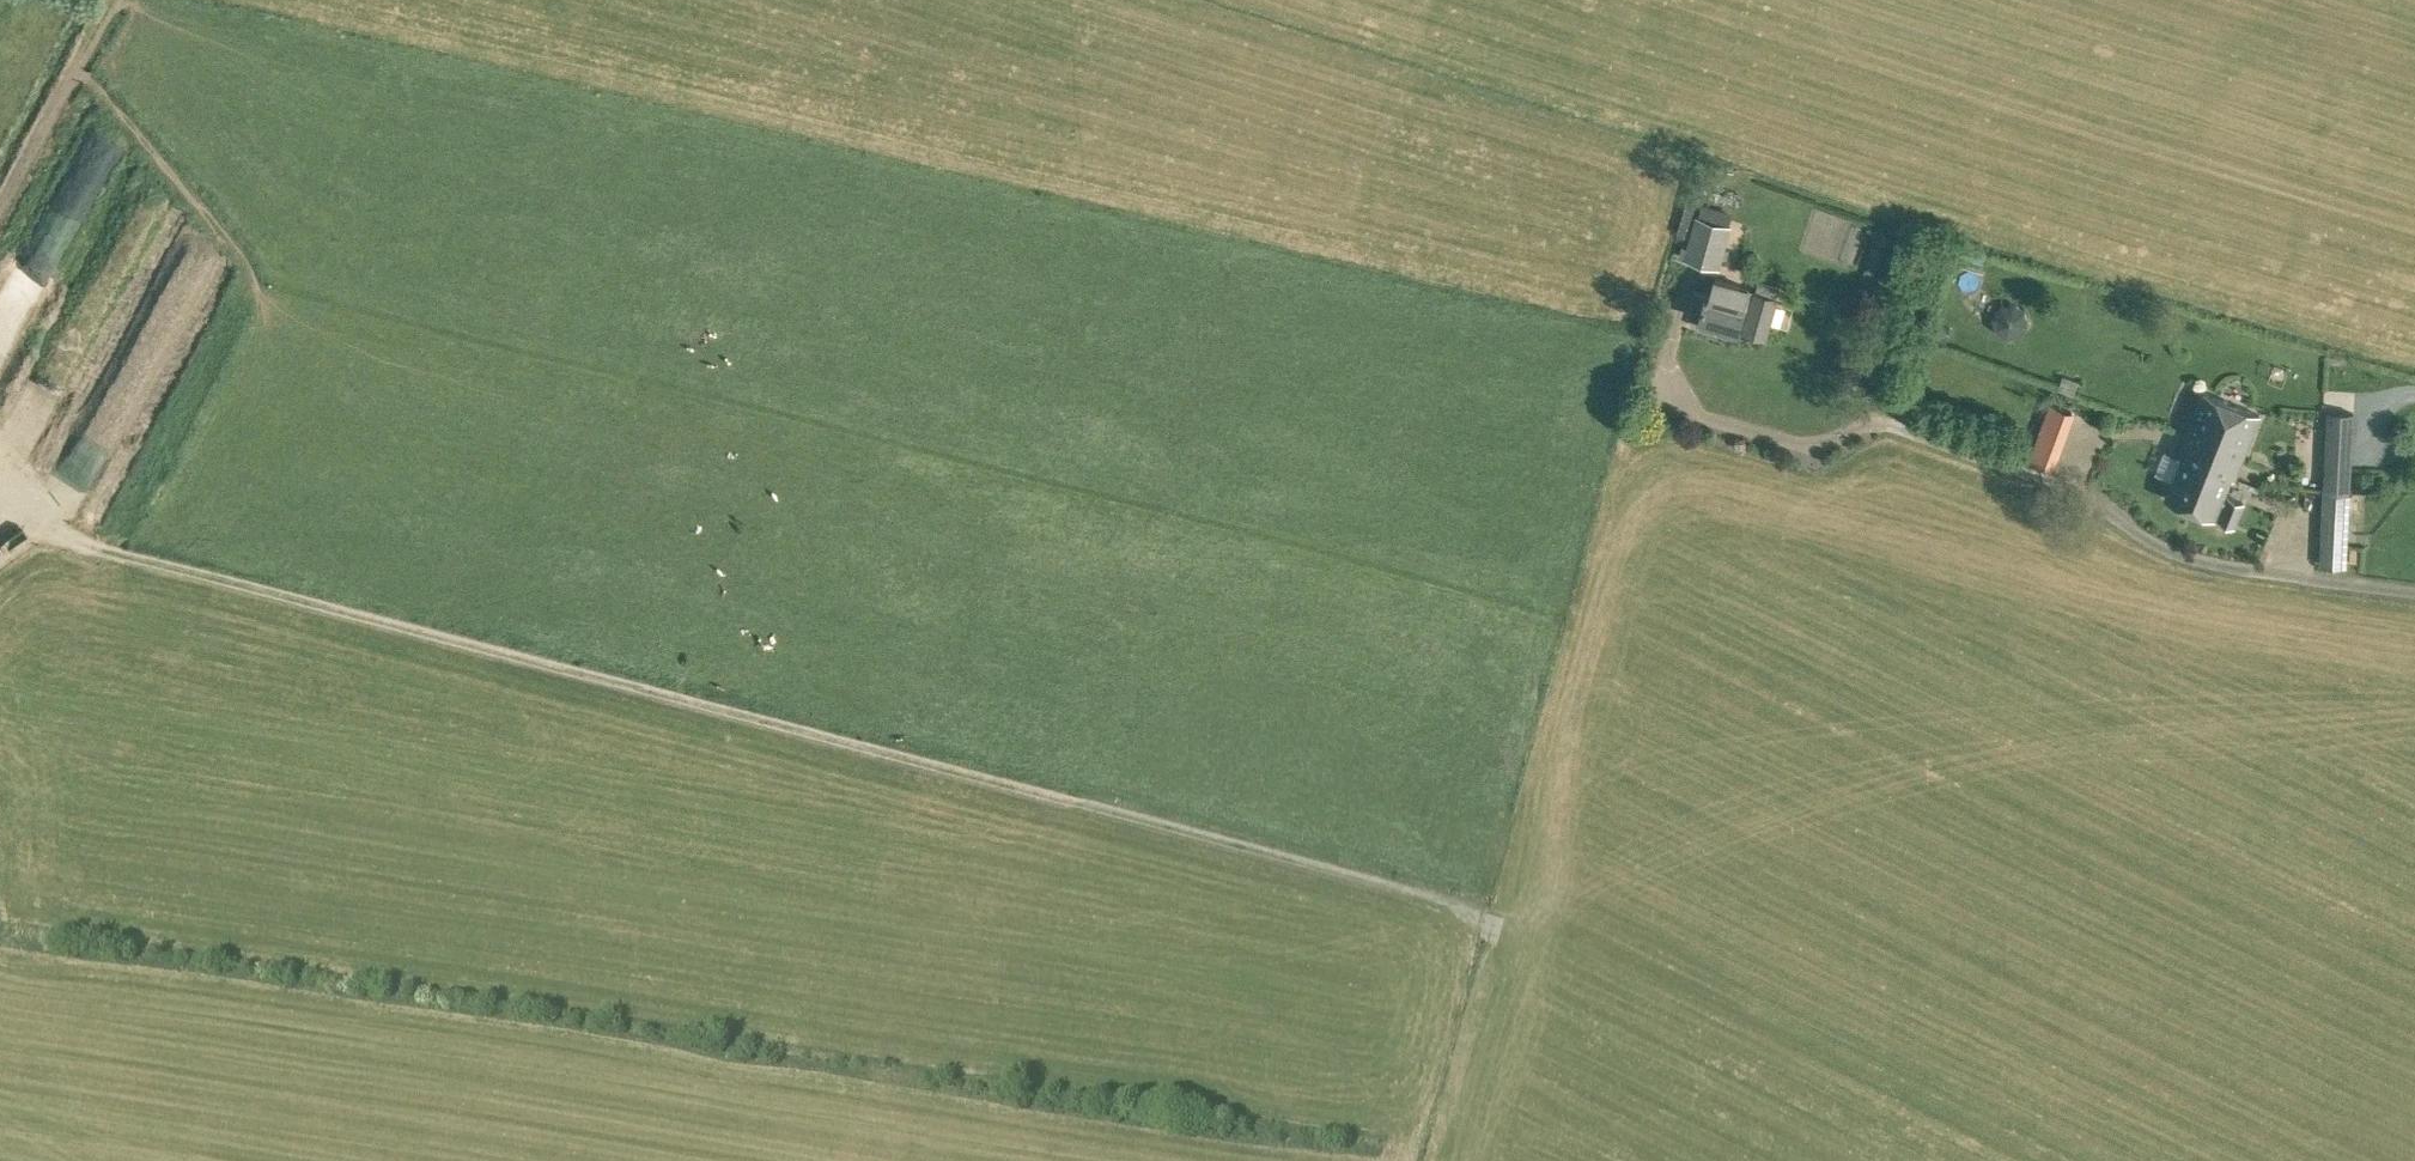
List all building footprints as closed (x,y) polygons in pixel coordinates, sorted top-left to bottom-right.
[(1680,233),(1687,235),(1699,190),(1691,188),(1680,233)] [(1682,257),(1719,267),(1732,224),(1694,214),(1682,257)] [(1700,317),(1697,325),(1736,335),(1738,329),(1767,337),(1779,296),(1777,295),(1780,285),(1759,279),(1756,289),(1749,287),(1714,277),(1710,292),(1706,291),(1699,317),(1700,317)] [(2022,330),(2024,323),(2022,316),(2018,310),(2012,306),(2005,305),(1999,307),(1994,310),(1992,312),(1989,317),(1988,324),(1990,331),(1995,336),(2001,340),(2008,340),(2014,338),(2019,334),(2022,330)] [(1929,336),(1944,342),(1950,327),(1935,321),(1929,336)] [(2203,390),(2185,434),(2212,445),(2215,452),(2210,465),(2234,475),(2258,412),(2203,390)] [(2049,404),(2045,413),(2044,417),(2070,427),(2075,413),(2049,404)] [(2327,409),(2326,426),(2350,427),(2351,410),(2327,409)] [(2181,455),(2165,495),(2234,522),(2243,500),(2223,492),(2230,474),(2233,476),(2234,475),(2210,465),(2215,452),(2212,445),(2185,434),(2178,453),(2181,455)] [(2060,452),(2035,443),(2030,456),(2055,466),(2060,452)] [(2324,469),(2324,485),(2348,488),(2348,470),(2324,469)] [(2324,485),(2321,544),(2320,563),(2345,565),(2345,545),(2348,488),(2324,485)]
